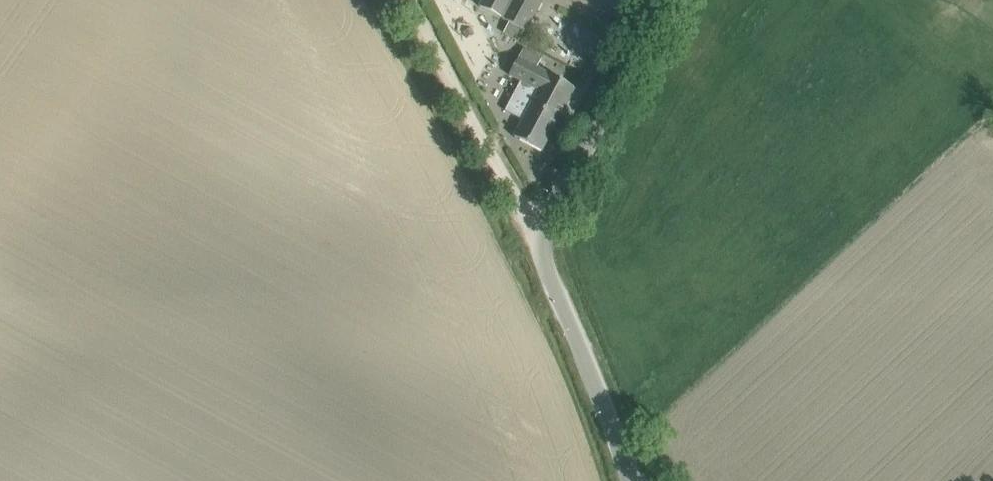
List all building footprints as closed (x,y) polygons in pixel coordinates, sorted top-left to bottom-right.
[(502,19),(509,23),(504,33),(519,41),(524,31),(525,31),(542,0),(483,0),(479,7),(502,19)] [(523,50),(510,75),(521,81),(505,111),(524,121),(515,138),(541,152),(575,89),(536,69),(541,60),(523,50)]
